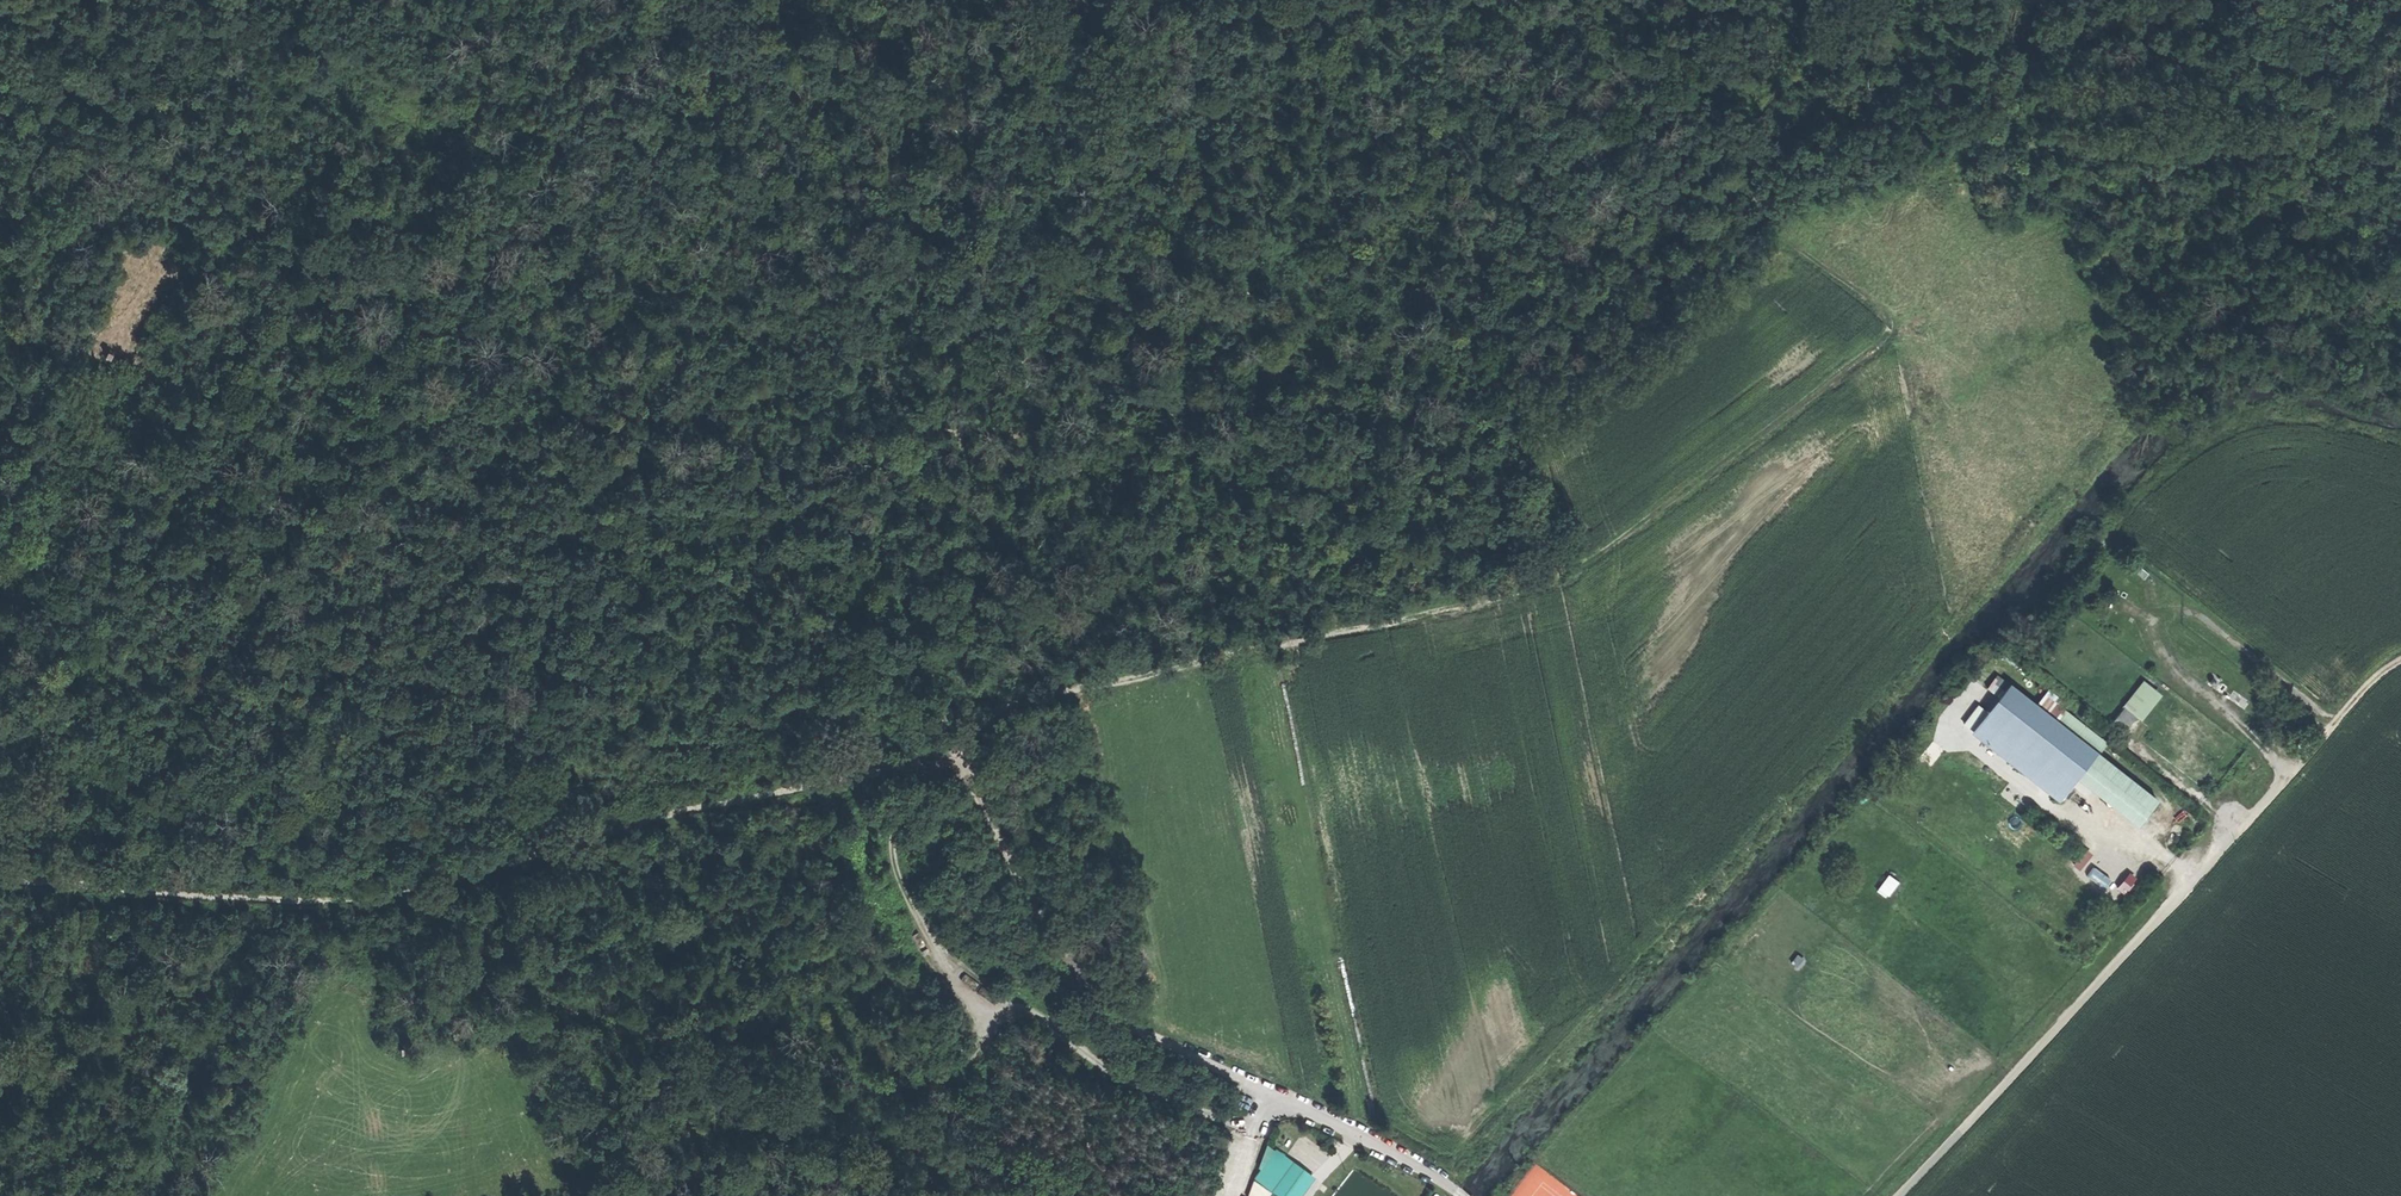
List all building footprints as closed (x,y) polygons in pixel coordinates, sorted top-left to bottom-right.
[(2160,694),(2145,681),(2127,702),(2141,715),(2160,694)] [(2007,682),(1985,710),(1978,704),(1972,728),(2060,796),(2075,776),(2096,750),(2007,682)] [(2123,704),(2111,718),(2122,726),(2133,712),(2123,704)] [(2156,796),(2096,750),(2075,776),(2136,823),(2156,796)] [(2081,869),(2092,850),(2085,846),(2075,865),(2081,869)] [(2105,887),(2111,878),(2094,866),(2087,875),(2105,887)] [(2124,892),(2138,877),(2131,871),(2117,886),(2124,892)] [(1887,896),(1899,880),(1889,873),(1877,889),(1887,896)] [(1262,1185),(1284,1155),(1275,1148),(1253,1178),(1251,1177),(1244,1195),(1245,1195),(1277,1195),(1262,1185)] [(1277,1195),(1295,1195),(1311,1175),(1284,1155),(1262,1185),(1277,1195)]
